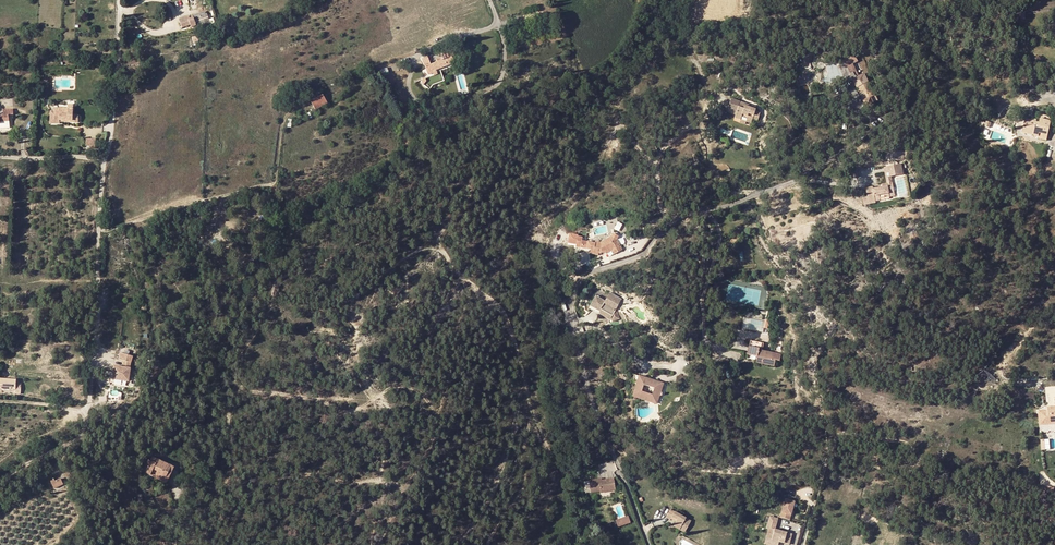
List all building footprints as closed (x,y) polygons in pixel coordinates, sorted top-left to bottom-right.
[(184,5),(176,8),(180,17),(187,14),(184,5)] [(204,12),(193,16),(194,18),(195,20),(190,22),(189,20),(188,17),(181,20),(184,27),(191,24),(192,27),(209,20),(207,14),(205,15),(204,12)] [(439,56),(440,58),(441,61),(437,62),(431,64),(428,56),(422,58),(429,77),(421,80),(423,85),(430,89),(432,85),(444,80),(440,68),(454,64),(451,57),(453,56),(451,51),(439,56)] [(857,87),(867,82),(868,82),(864,74),(852,80),(856,87),(857,87)] [(866,101),(864,102),(867,108),(873,105),(873,104),(878,101),(871,87),(871,88),(867,82),(857,87),(860,93),(861,92),(862,94),(866,101)] [(314,107),(326,100),(323,95),(319,97),(317,94),(309,98),(314,107)] [(314,107),(315,110),(328,104),(326,100),(314,107)] [(731,100),(729,107),(737,110),(738,108),(739,103),(731,100)] [(73,105),(73,101),(68,101),(67,105),(67,108),(59,108),(59,112),(54,111),(54,123),(59,124),(59,122),(59,120),(63,120),(72,121),(72,123),(78,123),(78,115),(73,115),(73,105)] [(753,120),(758,122),(760,114),(755,112),(756,110),(744,107),(743,109),(738,108),(737,110),(735,115),(735,119),(740,120),(746,121),(747,117),(753,119),(753,120)] [(9,121),(8,115),(13,115),(13,109),(3,110),(3,111),(3,115),(0,115),(0,122),(9,121)] [(1038,129),(1038,134),(1037,136),(1037,139),(1046,141),(1050,121),(1040,119),(1039,124),(1035,123),(1036,121),(1031,121),(1032,119),(1025,117),(1022,133),(1030,135),(1030,132),(1031,128),(1038,129)] [(902,163),(884,167),(887,184),(873,187),(873,186),(865,187),(867,197),(862,197),(863,203),(895,197),(892,177),(904,174),(902,163)] [(618,236),(613,234),(611,237),(601,242),(594,242),(594,243),(587,242),(586,248),(590,249),(590,253),(599,254),(599,253),(601,253),(601,252),(607,252),(607,249),(611,248),(613,253),(622,249),(617,240),(618,236)] [(609,320),(621,298),(608,291),(604,299),(594,294),(586,308),(609,320)] [(137,305),(140,312),(147,310),(145,305),(143,306),(142,304),(140,305),(140,304),(137,305)] [(612,322),(621,318),(618,311),(609,316),(612,322)] [(760,349),(749,347),(748,355),(758,357),(757,363),(775,366),(776,360),(772,359),(773,353),(762,351),(760,350),(760,349)] [(120,353),(119,360),(130,363),(132,357),(120,353)] [(772,359),(776,360),(780,361),(782,354),(773,353),(772,359)] [(113,365),(111,383),(120,384),(121,380),(129,381),(130,367),(113,365)] [(649,382),(650,380),(639,376),(637,382),(633,397),(656,404),(658,398),(661,397),(662,394),(660,391),(662,384),(657,382),(654,384),(649,382)] [(5,389),(15,390),(15,394),(20,394),(21,385),(16,385),(16,380),(6,379),(0,379),(0,389),(5,389)] [(149,466),(145,474),(164,483),(171,467),(153,458),(151,462),(149,461),(147,465),(149,466)] [(164,483),(167,484),(174,468),(171,467),(164,483)] [(55,481),(54,480),(50,481),(54,488),(63,484),(60,478),(55,481)] [(595,493),(595,494),(611,493),(610,481),(593,482),(594,481),(584,481),(585,494),(595,493)] [(784,502),(779,518),(786,520),(787,515),(790,515),(793,504),(784,502)] [(672,526),(684,533),(691,521),(670,509),(665,518),(670,520),(672,517),(676,520),(672,526)] [(629,515),(615,518),(617,526),(631,523),(629,515)] [(766,540),(778,543),(779,542),(789,544),(791,535),(774,530),(777,520),(770,518),(767,529),(768,530),(766,540)]
